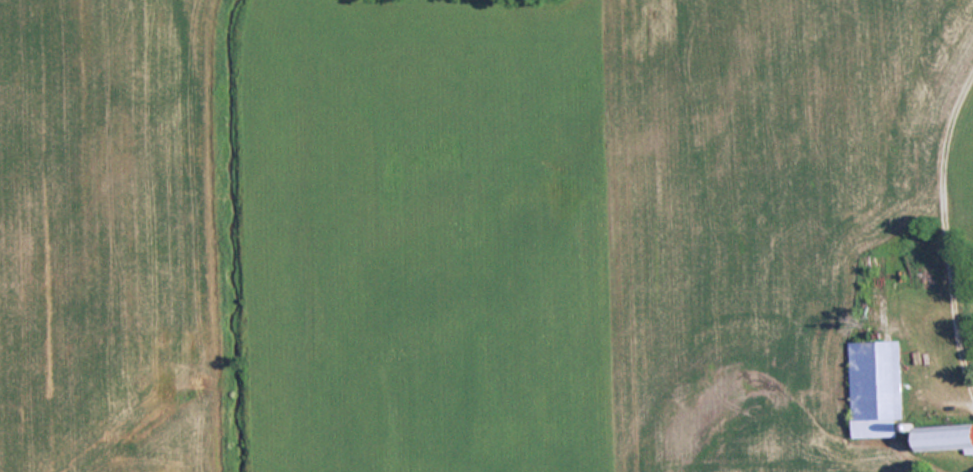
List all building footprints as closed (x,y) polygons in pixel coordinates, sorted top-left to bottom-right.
[(901,419),(900,340),(848,341),(849,438),(895,437),(895,419),(901,419)] [(913,452),(964,450),(964,454),(972,453),(972,425),(913,427),(913,452)]
